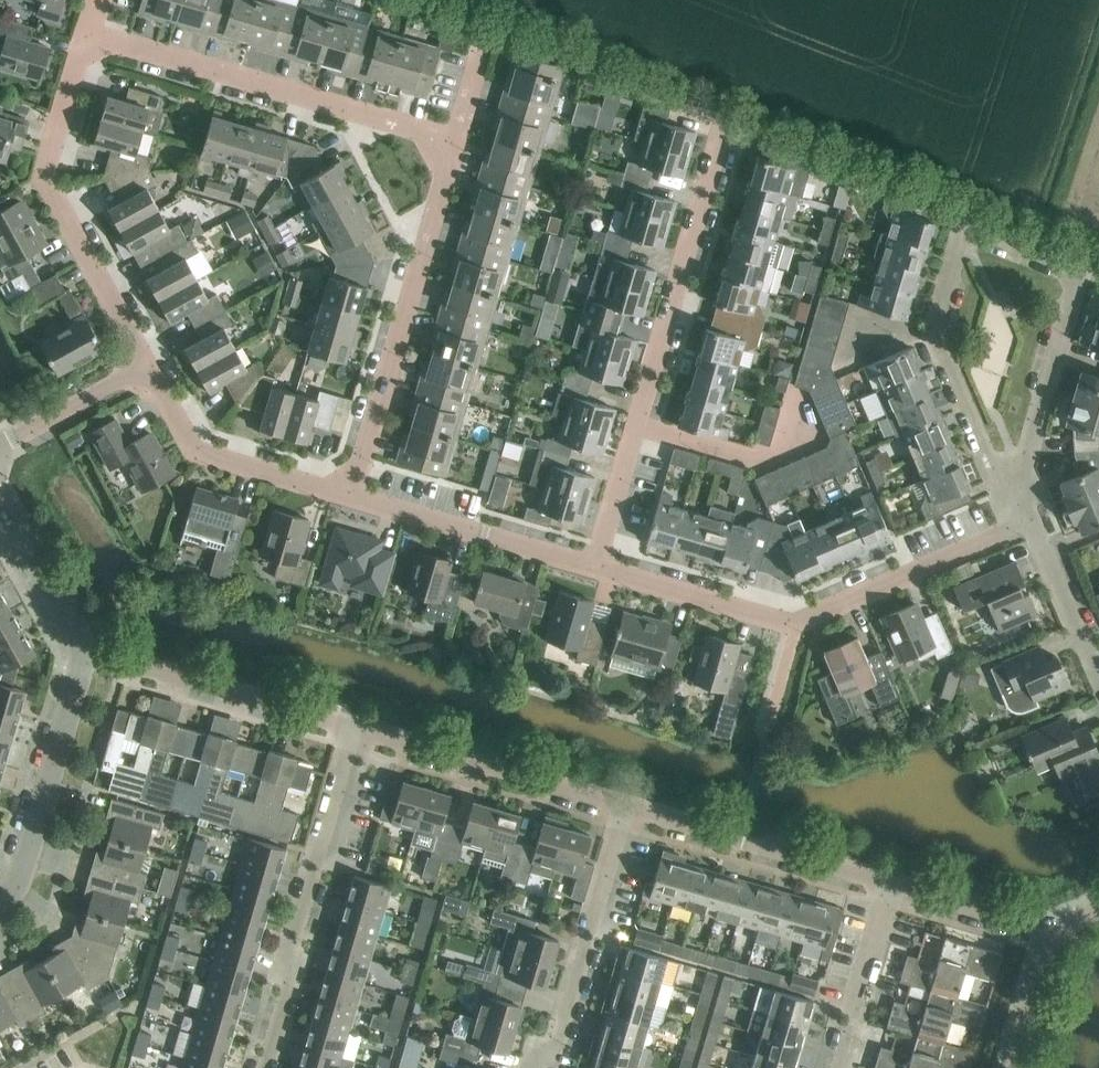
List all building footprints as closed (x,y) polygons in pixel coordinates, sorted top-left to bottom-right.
[(42,1),(39,14),(58,19),(64,0),(39,0),(42,1)] [(182,0),(143,0),(139,12),(154,17),(156,12),(177,18),(182,0)] [(221,0),(182,0),(177,18),(199,24),(198,29),(211,33),(221,0)] [(259,0),(221,0),(211,33),(225,37),(227,32),(248,38),(259,0)] [(297,6),(298,0),(259,0),(248,38),(270,45),(269,50),(283,54),(297,6)] [(320,59),(332,17),(297,6),(283,54),(297,58),(298,53),(320,59)] [(5,45),(0,61),(0,67),(41,79),(50,47),(22,39),(26,24),(0,16),(0,43),(5,45)] [(355,75),(368,27),(332,17),(320,59),(342,66),(340,71),(355,75)] [(454,21),(446,25),(441,41),(447,42),(445,49),(452,52),(461,23),(454,21)] [(389,92),(404,38),(368,27),(355,75),(377,81),(376,88),(389,92)] [(426,96),(440,48),(404,38),(389,92),(400,95),(402,88),(426,96)] [(564,67),(516,53),(512,68),(517,70),(511,90),(506,89),(502,103),(550,116),(564,67)] [(105,107),(101,118),(144,130),(150,109),(159,112),(164,96),(130,86),(126,100),(104,94),(101,106),(105,107)] [(580,100),(573,123),(596,130),(602,107),(580,100)] [(16,101),(14,110),(28,114),(30,105),(16,101)] [(539,152),(550,116),(502,103),(498,117),(503,118),(497,140),(539,152)] [(645,103),(641,116),(635,138),(646,142),(689,154),(696,131),(667,123),(670,111),(645,103)] [(6,160),(14,134),(24,137),(29,121),(1,113),(2,109),(0,109),(0,158),(6,160)] [(227,159),(238,122),(221,117),(223,112),(214,110),(200,158),(212,161),(214,155),(227,159)] [(601,112),(597,127),(611,131),(616,116),(601,112)] [(137,152),(144,130),(101,118),(94,145),(106,149),(107,145),(118,148),(111,177),(119,175),(150,171),(154,157),(137,152)] [(252,167),(264,124),(257,122),(255,127),(238,122),(227,159),(242,164),(239,174),(250,177),(252,167)] [(287,176),(314,145),(288,137),(270,132),(272,126),(264,124),(252,167),(250,177),(261,180),(264,170),(277,174),(277,173),(287,176)] [(529,188),(539,152),(497,140),(490,161),(485,160),(481,174),(529,188)] [(683,177),(689,154),(646,142),(640,164),(628,161),(625,173),(650,180),(653,168),(683,177)] [(801,196),(812,159),(771,143),(766,159),(756,156),(753,167),(755,168),(751,180),(749,180),(749,181),(788,192),(801,196)] [(341,160),(327,167),(314,145),(287,176),(293,186),(302,182),(314,204),(348,186),(340,170),(345,168),(341,160)] [(121,229),(159,208),(149,188),(157,184),(150,171),(119,175),(131,197),(106,210),(112,221),(115,219),(121,229)] [(647,192),(650,180),(625,173),(621,185),(633,188),(626,211),(669,223),(676,201),(647,192)] [(518,223),(529,188),(481,174),(477,188),(482,189),(476,211),(518,223)] [(217,194),(220,184),(207,180),(204,191),(217,194)] [(781,216),(788,192),(749,181),(746,191),(748,192),(744,205),(781,216)] [(233,187),(220,184),(217,194),(230,198),(233,187)] [(327,227),(366,206),(362,199),(357,201),(348,186),(314,204),(321,216),(312,221),(318,232),(327,227)] [(929,204),(889,188),(883,207),(889,218),(893,219),(889,233),(882,231),(882,232),(928,245),(926,244),(930,232),(932,232),(935,221),(925,218),(929,204)] [(0,195),(0,207),(13,200),(9,191),(0,195)] [(258,195),(245,191),(242,202),(255,206),(258,195)] [(16,278),(24,274),(31,287),(42,281),(28,254),(47,243),(39,228),(37,229),(21,201),(0,212),(0,246),(9,262),(1,266),(10,282),(16,278)] [(774,240),(781,216),(744,205),(740,219),(738,218),(735,229),(774,240)] [(369,213),(366,206),(327,227),(339,249),(332,253),(339,264),(376,260),(363,237),(373,231),(364,215),(369,213)] [(845,210),(842,221),(854,224),(857,213),(851,212),(852,207),(846,206),(845,210)] [(189,240),(182,229),(179,223),(170,228),(159,208),(121,229),(134,254),(146,248),(144,244),(154,239),(162,254),(157,256),(157,257),(189,240)] [(508,259),(518,223),(476,211),(470,233),(465,231),(460,246),(508,259)] [(663,246),(669,223),(626,211),(620,233),(608,230),(608,232),(595,228),(593,238),(605,242),(630,249),(633,238),(663,246)] [(275,226),(268,214),(259,220),(265,231),(275,226)] [(826,215),(822,228),(832,231),(836,218),(826,215)] [(281,238),(275,226),(265,231),(271,243),(281,238)] [(828,245),(832,231),(822,228),(818,242),(828,245)] [(783,243),(774,240),(735,229),(732,240),(734,240),(730,254),(776,267),(783,243)] [(845,248),(849,234),(839,231),(835,245),(845,248)] [(567,232),(563,243),(576,247),(579,235),(567,232)] [(925,256),(928,245),(882,232),(875,256),(919,269),(923,256),(925,256)] [(159,299),(198,278),(187,258),(200,251),(193,239),(195,238),(194,237),(189,240),(157,257),(164,269),(144,280),(150,291),(154,289),(159,299)] [(627,261),(630,249),(605,242),(594,277),(649,292),(656,270),(627,261)] [(841,261),(845,248),(835,245),(831,258),(841,261)] [(498,295),(508,259),(460,246),(456,260),(461,261),(455,283),(498,295)] [(277,254),(284,266),(294,260),(287,249),(277,254)] [(769,291),(776,267),(730,254),(726,267),(724,267),(721,277),(760,289),(769,291)] [(544,255),(540,268),(553,272),(557,258),(544,255)] [(915,282),(919,269),(875,256),(875,257),(882,259),(875,283),(914,294),(917,283),(915,282)] [(368,286),(376,260),(339,264),(335,277),(330,275),(323,300),(360,311),(365,294),(371,296),(373,287),(368,286)] [(822,266),(812,263),(808,277),(818,280),(822,266)] [(57,274),(42,281),(31,287),(41,305),(60,295),(74,320),(68,323),(71,327),(41,343),(59,374),(105,349),(85,313),(84,314),(70,288),(66,290),(57,274)] [(299,293),(303,281),(292,277),(288,290),(299,293)] [(643,315),(649,292),(594,277),(584,311),(621,322),(624,310),(643,315)] [(756,304),(760,289),(721,277),(721,278),(723,279),(719,291),(717,291),(714,302),(724,305),(720,318),(762,330),(766,316),(760,305),(756,304)] [(814,293),(818,280),(808,277),(804,290),(814,293)] [(209,298),(198,278),(159,299),(173,323),(184,317),(182,314),(192,308),(201,324),(226,310),(217,293),(209,298)] [(487,331),(498,295),(455,283),(449,305),(444,303),(440,317),(487,331)] [(914,295),(914,294),(875,283),(871,296),(862,293),(858,305),(907,319),(910,307),(908,307),(912,294),(914,295)] [(547,296),(546,299),(560,304),(562,304),(566,293),(549,288),(547,296)] [(295,306),(299,293),(288,290),(284,303),(295,306)] [(534,292),(531,305),(543,308),(546,299),(547,296),(534,292)] [(846,315),(850,302),(821,294),(818,306),(846,315)] [(543,308),(543,311),(557,316),(560,304),(546,299),(543,308)] [(355,328),(360,311),(323,300),(316,325),(358,337),(361,330),(355,328)] [(842,327),(846,315),(818,306),(814,319),(842,327)] [(197,369),(237,347),(225,328),(234,323),(226,310),(201,324),(207,336),(182,350),(188,361),(192,359),(197,369)] [(617,334),(621,322),(584,311),(581,323),(592,327),(586,349),(629,362),(636,339),(617,334)] [(273,317),(270,330),(281,333),(284,320),(273,317)] [(477,366),(487,331),(440,317),(436,331),(441,332),(434,354),(477,366)] [(758,344),(762,330),(720,318),(717,330),(706,327),(703,339),(705,339),(701,352),(699,351),(699,352),(738,364),(743,349),(747,350),(758,344)] [(839,340),(842,327),(814,319),(810,331),(839,340)] [(1097,321),(1090,348),(1098,350),(1098,321),(1097,321)] [(524,324),(520,340),(533,343),(538,328),(524,324)] [(356,345),(358,337),(316,325),(309,350),(346,361),(351,343),(356,345)] [(835,352),(839,340),(810,331),(807,344),(835,352)] [(831,365),(835,352),(807,344),(803,357),(816,361),(831,365)] [(916,357),(911,346),(865,366),(869,377),(879,373),(884,386),(921,370),(921,369),(920,370),(914,358),(916,357)] [(245,398),(264,373),(257,361),(249,366),(237,347),(197,369),(211,393),(222,387),(220,383),(230,378),(245,398)] [(623,384),(629,362),(586,349),(579,371),(568,368),(564,380),(590,388),(593,376),(623,384)] [(731,388),(738,364),(699,352),(696,363),(698,363),(694,377),(731,388)] [(466,402),(477,366),(434,354),(428,376),(423,374),(419,388),(466,402)] [(808,389),(816,361),(803,357),(795,385),(808,389)] [(842,390),(837,378),(831,365),(816,361),(808,389),(810,390),(815,401),(842,390)] [(926,380),(921,370),(884,386),(894,409),(930,394),(924,381),(926,380)] [(1082,372),(1075,397),(1098,404),(1098,376),(1082,372)] [(284,435),(296,393),(275,386),(277,377),(264,373),(245,398),(268,405),(260,432),(272,436),(273,432),(284,435)] [(785,392),(788,383),(789,378),(780,375),(776,389),(785,392)] [(724,412),(731,388),(694,377),(690,390),(688,389),(685,400),(724,412)] [(586,399),(590,388),(564,380),(561,392),(572,396),(566,418),(609,431),(616,408),(586,399)] [(456,438),(466,402),(419,388),(415,402),(420,404),(414,425),(456,438)] [(318,399),(296,393),(284,435),(311,443),(315,430),(311,429),(312,424),(330,429),(340,396),(320,390),(318,399)] [(847,402),(842,390),(815,401),(820,413),(847,402)] [(935,407),(930,394),(894,409),(886,413),(896,436),(904,433),(942,416),(937,406),(935,407)] [(1075,397),(1068,423),(1073,424),(1074,435),(1073,435),(1075,452),(1098,449),(1098,404),(1075,397)] [(724,412),(685,400),(685,401),(687,401),(683,414),(681,414),(678,425),(727,439),(730,428),(720,425),(724,412)] [(852,414),(847,402),(820,413),(825,425),(852,414)] [(778,417),(781,408),(766,403),(763,413),(778,417)] [(770,445),(778,417),(763,413),(756,441),(770,445)] [(857,426),(852,414),(825,425),(830,437),(831,437),(846,430),(846,431),(857,426)] [(946,427),(942,416),(904,433),(914,456),(950,440),(944,427),(946,427)] [(602,453),(609,431),(566,418),(559,440),(548,437),(544,449),(570,457),(573,445),(602,453)] [(116,419),(91,432),(111,468),(127,459),(144,490),(174,473),(151,432),(130,444),(116,419)] [(445,474),(456,438),(414,425),(407,447),(402,445),(398,460),(445,474)] [(79,430),(65,437),(69,446),(83,439),(79,430)] [(860,464),(846,431),(846,430),(831,437),(827,447),(838,474),(860,464)] [(494,435),(491,446),(502,450),(505,438),(494,435)] [(955,453),(950,440),(914,456),(924,479),(962,463),(957,452),(955,453)] [(695,469),(699,454),(675,447),(670,462),(695,469)] [(838,474),(827,447),(815,452),(827,478),(838,474)] [(566,469),(570,457),(544,449),(541,461),(552,465),(546,487),(589,500),(596,477),(566,469)] [(1075,452),(1075,455),(1083,473),(1061,483),(1065,493),(1063,495),(1069,508),(1098,495),(1098,449),(1075,452)] [(827,478),(815,452),(804,457),(815,484),(827,478)] [(720,471),(723,461),(710,457),(707,467),(720,471)] [(815,484),(804,457),(792,462),(803,489),(815,484)] [(881,470),(875,457),(866,461),(871,474),(881,470)] [(747,468),(723,461),(720,471),(732,475),(728,490),(740,493),(741,490),(747,468)] [(803,489),(792,462),(779,467),(791,494),(803,489)] [(962,463),(924,479),(930,493),(926,495),(921,506),(927,520),(967,503),(962,491),(972,486),(967,475),(965,476),(960,464),(962,463)] [(791,494),(779,467),(767,472),(779,499),(791,494)] [(886,483),(881,470),(871,474),(877,487),(886,483)] [(779,499),(767,472),(755,478),(767,505),(779,499)] [(183,537),(219,548),(211,573),(230,579),(248,517),(236,513),(240,499),(197,486),(183,537)] [(582,522),(589,500),(546,487),(539,509),(528,506),(524,519),(550,526),(553,514),(582,522)] [(672,548),(684,508),(671,505),(673,495),(662,492),(648,541),(659,544),(660,542),(672,546),(672,548)] [(865,505),(852,511),(868,549),(869,548),(868,547),(880,541),(881,543),(892,539),(872,492),(861,496),(865,505)] [(1069,508),(1075,522),(1077,521),(1082,532),(1098,524),(1098,495),(1069,508)] [(697,553),(708,516),(684,508),(672,548),(683,551),(684,549),(697,553)] [(299,556),(310,519),(276,509),(263,555),(279,560),(275,577),(306,586),(314,560),(299,556)] [(868,549),(852,511),(829,521),(844,557),(857,551),(858,553),(868,549)] [(905,515),(894,520),(898,529),(909,525),(905,515)] [(721,562),(733,523),(708,516),(697,553),(711,557),(710,559),(721,562)] [(760,569),(773,521),(759,517),(748,523),(747,527),(733,523),(721,562),(722,560),(735,564),(734,566),(746,569),(748,559),(761,562),(759,569),(760,569)] [(822,569),(806,531),(800,518),(786,524),(773,521),(760,569),(780,575),(794,569),(798,579),(809,574),(808,572),(820,567),(821,569),(822,569)] [(844,557),(829,521),(806,531),(822,569),(832,564),(831,562),(844,557)] [(383,540),(337,527),(321,584),(341,590),(346,573),(355,576),(352,584),(382,593),(394,553),(380,549),(383,540)] [(451,621),(461,589),(444,584),(451,560),(421,551),(409,591),(430,597),(425,613),(451,621)] [(1000,630),(1039,614),(1029,591),(1023,594),(1020,585),(1025,583),(1016,560),(954,587),(963,610),(987,600),(990,608),(1000,630)] [(538,594),(524,591),(527,582),(483,569),(474,601),(501,609),(499,614),(504,624),(527,630),(538,594)] [(0,589),(0,615),(11,609),(0,589)] [(596,665),(608,625),(608,622),(607,622),(606,624),(589,619),(595,602),(561,592),(547,639),(580,648),(577,659),(596,665)] [(924,621),(916,603),(883,617),(901,659),(915,653),(917,657),(921,658),(935,652),(938,658),(954,651),(940,618),(928,623),(924,621)] [(11,609),(0,615),(0,644),(23,631),(11,609)] [(617,633),(619,634),(614,652),(657,665),(654,677),(669,682),(683,636),(668,633),(671,623),(656,619),(655,623),(626,615),(627,613),(625,612),(620,628),(618,627),(617,633)] [(23,631),(0,644),(0,668),(2,672),(20,662),(36,654),(23,631)] [(726,691),(723,700),(713,736),(730,741),(750,675),(733,670),(741,644),(732,642),(732,641),(707,634),(704,646),(699,662),(694,681),(726,691)] [(824,652),(832,672),(818,679),(837,724),(858,715),(847,690),(870,681),(880,705),(901,696),(882,651),(867,657),(859,638),(824,652)] [(694,644),(690,660),(699,662),(704,646),(694,644)] [(1040,646),(1004,662),(991,667),(1008,707),(1010,711),(1016,715),(1022,715),(1029,714),(1039,709),(1035,699),(1069,684),(1057,655),(1046,660),(1040,646)] [(432,647),(429,659),(440,662),(444,651),(432,647)] [(20,662),(2,672),(0,680),(0,709),(20,715),(27,690),(13,686),(20,662)] [(953,667),(948,683),(958,686),(963,670),(953,667)] [(20,715),(0,709),(0,736),(12,739),(20,715)] [(113,728),(102,767),(115,770),(109,790),(139,798),(163,718),(150,714),(149,716),(132,711),(126,732),(113,728)] [(185,754),(192,729),(176,724),(177,722),(163,718),(139,798),(170,807),(178,779),(161,774),(169,750),(185,754)] [(1073,772),(1088,802),(1098,797),(1098,754),(1088,729),(1074,735),(1066,718),(1024,737),(1030,751),(1027,752),(1029,757),(1032,755),(1037,767),(1054,760),(1061,777),(1073,772)] [(200,816),(223,735),(210,731),(209,734),(192,729),(185,754),(202,759),(195,784),(178,779),(170,807),(200,816)] [(246,772),(253,747),(236,742),(237,739),(223,735),(200,816),(230,825),(239,796),(222,791),(229,767),(246,772)] [(12,739),(0,736),(0,762),(5,764),(12,739)] [(261,834),(284,753),(270,749),(270,751),(253,747),(246,772),(262,777),(255,801),(239,796),(230,825),(261,834)] [(297,757),(284,753),(261,834),(291,842),(299,814),(282,809),(289,785),(306,790),(314,764),(296,759),(297,757)] [(416,828),(427,788),(404,781),(396,807),(385,804),(380,818),(416,828)] [(451,794),(427,788),(416,828),(437,835),(431,856),(444,860),(455,824),(443,820),(451,794)] [(165,813),(113,798),(106,821),(114,823),(109,838),(147,849),(153,827),(161,829),(165,813)] [(485,849),(497,808),(474,801),(466,827),(455,824),(444,860),(457,864),(464,842),(485,849)] [(514,880),(525,844),(513,841),(521,815),(497,808),(485,849),(479,870),(514,880)] [(553,878),(556,869),(567,828),(569,823),(546,816),(536,848),(525,844),(514,880),(528,884),(531,871),(553,878)] [(583,861),(591,835),(567,828),(556,869),(577,875),(571,897),(585,900),(595,865),(583,861)] [(196,837),(192,849),(205,852),(208,841),(196,837)] [(140,871),(147,849),(109,838),(105,852),(98,850),(91,872),(144,888),(148,873),(140,871)] [(250,838),(243,862),(279,873),(287,848),(250,838)] [(201,864),(205,852),(192,849),(189,860),(201,864)] [(672,903),(684,862),(678,860),(680,854),(664,849),(654,884),(647,882),(643,894),(672,903)] [(371,857),(368,868),(383,873),(386,861),(371,857)] [(272,897),(279,873),(243,862),(236,886),(272,897)] [(694,909),(706,868),(684,862),(672,903),(694,909)] [(716,915),(728,875),(706,868),(694,909),(716,915)] [(144,888),(91,872),(84,895),(92,897),(88,912),(125,922),(132,900),(139,903),(144,888)] [(392,886),(363,877),(355,875),(348,899),(385,910),(392,886)] [(738,922),(750,881),(728,875),(716,915),(738,922)] [(760,928),(771,887),(750,881),(738,922),(760,928)] [(171,895),(173,887),(159,883),(157,891),(171,895)] [(194,889),(182,885),(178,897),(191,900),(194,889)] [(265,921),(272,897),(236,886),(229,911),(265,921)] [(778,948),(781,935),(793,894),(771,887),(760,928),(772,932),(768,945),(778,948)] [(469,901),(446,894),(443,908),(466,914),(469,901)] [(803,941),(815,900),(793,894),(781,935),(803,941)] [(426,895),(422,909),(418,921),(431,924),(438,899),(426,895)] [(187,912),(191,900),(178,897),(175,908),(187,912)] [(378,934),(385,910),(348,899),(341,924),(378,934)] [(829,961),(844,911),(836,909),(837,906),(815,900),(803,941),(823,947),(820,958),(829,961)] [(533,932),(537,920),(495,908),(491,922),(510,928),(503,949),(512,951),(552,963),(559,940),(533,932)] [(258,946),(265,921),(229,911),(222,935),(258,946)] [(125,922),(88,912),(84,926),(76,924),(73,933),(74,934),(109,977),(125,922)] [(423,950),(431,924),(418,921),(411,946),(423,950)] [(371,959),(378,934),(341,924),(334,948),(371,959)] [(663,935),(638,928),(634,942),(660,949),(662,940),(663,935)] [(109,977),(74,934),(55,945),(59,952),(45,960),(63,994),(84,982),(88,989),(109,977)] [(180,937),(168,934),(164,945),(177,949),(180,937)] [(251,970),(258,946),(222,935),(215,960),(251,970)] [(946,937),(937,968),(931,972),(921,969),(918,963),(907,959),(902,976),(905,982),(931,989),(958,997),(958,996),(965,972),(995,981),(1003,954),(946,937)] [(681,955),(684,946),(662,940),(660,949),(670,952),(681,955)] [(173,960),(177,949),(164,945),(161,957),(173,960)] [(703,962),(706,952),(684,946),(681,955),(703,962)] [(662,980),(668,958),(627,947),(625,954),(618,952),(614,967),(662,980)] [(364,983),(371,959),(334,948),(327,972),(364,983)] [(545,987),(552,963),(512,951),(505,975),(545,987)] [(724,968),(727,959),(706,952),(703,962),(724,968)] [(417,973),(420,961),(408,958),(404,969),(417,973)] [(28,959),(7,971),(33,1019),(48,1011),(44,1004),(63,994),(45,960),(32,966),(28,959)] [(738,962),(727,959),(724,968),(736,971),(738,962)] [(244,995),(251,970),(215,960),(208,984),(244,995)] [(454,961),(451,972),(463,975),(466,965),(454,961)] [(466,965),(463,975),(485,982),(485,981),(499,986),(503,973),(467,963),(466,965)] [(662,980),(614,967),(610,983),(616,985),(614,990),(655,1002),(662,980)] [(768,981),(770,971),(759,968),(756,977),(768,981)] [(413,984),(417,973),(404,969),(401,981),(413,984)] [(709,970),(702,993),(712,996),(718,973),(709,970)] [(17,1019),(21,1026),(33,1019),(7,971),(0,975),(0,1028),(17,1019)] [(789,987),(792,977),(770,971),(768,981),(789,987)] [(356,1007),(364,983),(327,972),(320,997),(356,1007)] [(793,973),(792,977),(789,987),(815,994),(819,981),(793,973)] [(743,986),(744,981),(725,975),(721,986),(718,998),(727,1001),(731,989),(741,992),(743,986)] [(496,997),(499,986),(485,981),(485,982),(474,1016),(515,1028),(522,1005),(496,997)] [(154,982),(150,994),(163,997),(166,986),(154,982)] [(237,1019),(244,995),(208,984),(201,1008),(237,1019)] [(952,1018),(982,1027),(988,1005),(958,996),(958,997),(931,989),(924,1014),(917,1017),(908,1015),(905,1008),(893,1005),(888,1022),(892,1028),(917,1035),(918,1035),(944,1043),(945,1042),(952,1018)] [(655,1002),(614,990),(612,998),(606,996),(601,1011),(608,1013),(608,1012),(649,1024),(655,1002)] [(816,1001),(813,1001),(775,990),(768,1012),(809,1024),(816,1001)] [(115,991),(103,997),(111,1012),(123,1006),(115,991)] [(702,993),(696,1015),(705,1018),(712,996),(702,993)] [(159,1009),(163,997),(150,994),(147,1005),(159,1009)] [(349,1032),(356,1007),(320,997),(313,1021),(349,1032)] [(721,1022),(727,1001),(718,998),(712,1019),(721,1022)] [(393,1006),(390,1018),(402,1021),(406,1010),(393,1006)] [(230,1043),(237,1019),(201,1008),(193,1033),(230,1043)] [(608,1012),(608,1013),(602,1034),(642,1046),(647,1047),(651,1046),(654,1043),(655,1038),(653,1035),(651,1032),(647,1031),(649,1024),(608,1012)] [(803,1046),(809,1024),(768,1012),(762,1034),(803,1046)] [(699,1039),(705,1018),(696,1015),(690,1036),(699,1039)] [(508,1052),(515,1028),(474,1016),(468,1039),(447,1033),(443,1045),(464,1051),(479,1056),(482,1044),(508,1052)] [(399,1033),(402,1021),(390,1018),(387,1029),(399,1033)] [(715,1044),(721,1022),(712,1019),(705,1041),(715,1044)] [(342,1056),(349,1032),(313,1021),(306,1046),(342,1056)] [(152,1034),(140,1030),(136,1042),(149,1046),(152,1034)] [(223,1067),(230,1043),(193,1033),(186,1057),(223,1067)] [(642,1046),(602,1034),(600,1041),(593,1039),(589,1054),(595,1056),(636,1067),(642,1046)] [(797,1067),(803,1046),(762,1034),(756,1056),(797,1067)] [(952,1067),(970,1067),(975,1051),(945,1042),(944,1043),(918,1035),(917,1035),(910,1060),(904,1063),(895,1061),(891,1054),(880,1051),(875,1067),(937,1067),(938,1064),(952,1067)] [(693,1061),(699,1039),(690,1036),(683,1058),(693,1061)] [(709,1065),(715,1044),(705,1041),(699,1063),(709,1065)] [(145,1057),(149,1046),(136,1042),(133,1053),(145,1057)] [(479,1056),(464,1051),(443,1045),(440,1058),(460,1064),(459,1067),(478,1067),(475,1067),(479,1056)] [(342,1056),(306,1046),(299,1067),(339,1067),(342,1056)] [(379,1054),(376,1066),(383,1067),(389,1067),(392,1058),(379,1054)] [(595,1056),(592,1067),(636,1067),(595,1056)] [(797,1067),(756,1056),(752,1067),(796,1067),(797,1067)] [(223,1067),(186,1057),(183,1067),(223,1067)] [(693,1061),(683,1058),(680,1067),(691,1067),(693,1061)]
